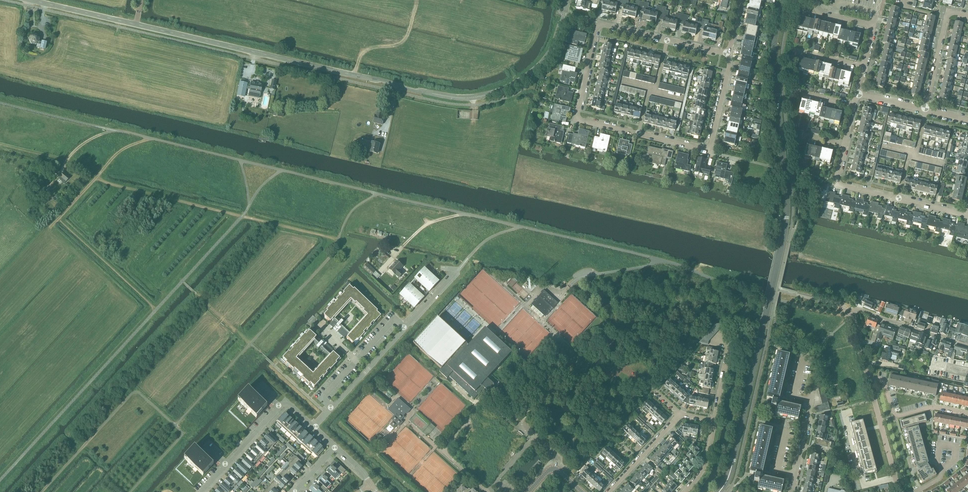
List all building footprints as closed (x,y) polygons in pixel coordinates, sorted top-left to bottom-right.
[(599,0),(585,0),(583,0),(583,1),(577,0),(575,8),(590,11),(592,4),(598,5),(599,0)] [(611,2),(607,1),(607,0),(600,0),(604,1),(602,10),(608,12),(611,2)] [(622,0),(615,0),(614,3),(611,2),(608,12),(615,13),(617,5),(620,5),(622,0)] [(631,4),(628,3),(628,2),(625,2),(625,0),(622,0),(620,5),(624,6),(621,15),(628,16),(631,4)] [(631,4),(628,16),(635,18),(637,9),(641,10),(643,2),(639,1),(638,5),(635,4),(635,5),(631,4)] [(652,9),(648,8),(648,7),(645,6),(646,3),(643,2),(641,10),(644,11),(642,20),(649,21),(651,12),(652,9)] [(749,5),(748,10),(761,13),(762,8),(760,8),(749,5)] [(661,15),(663,7),(659,6),(659,9),(656,9),(655,13),(651,12),(649,21),(656,23),(658,14),(661,15)] [(663,7),(661,15),(664,16),(661,27),(668,29),(670,19),(667,19),(668,15),(665,14),(666,8),(663,7)] [(891,7),(890,13),(898,15),(899,9),(891,7)] [(747,10),(746,15),(747,15),(759,18),(761,13),(748,10),(747,10)] [(898,15),(890,13),(888,19),(896,21),(898,15)] [(675,17),(671,17),(671,20),(670,19),(668,29),(675,30),(677,22),(680,23),(682,14),(679,14),(678,17),(675,17)] [(682,14),(680,23),(684,24),(682,32),(688,34),(690,24),(687,24),(688,20),(685,19),(686,15),(682,14)] [(747,15),(746,20),(758,23),(759,18),(747,15)] [(800,18),(797,30),(802,32),(805,19),(805,18),(800,16),(800,18)] [(692,21),(691,24),(690,24),(688,34),(695,35),(697,27),(700,28),(702,19),(699,18),(698,22),(695,21),(695,22),(692,21)] [(702,19),(700,28),(704,28),(702,37),(708,38),(711,29),(707,28),(709,21),(702,19)] [(896,21),(888,19),(887,25),(895,27),(896,21)] [(955,22),(954,28),(961,30),(963,24),(955,22)] [(712,25),(711,29),(708,38),(715,40),(717,32),(721,32),(723,24),(719,23),(718,26),(712,25)] [(895,27),(887,25),(885,31),(893,33),(895,27)] [(747,26),(746,31),(757,33),(759,34),(760,29),(758,28),(757,28),(755,28),(747,26)] [(584,43),(586,34),(571,30),(568,43),(577,45),(578,41),(584,43)] [(837,41),(837,43),(842,44),(843,42),(845,32),(840,30),(838,38),(837,41)] [(893,33),(885,31),(884,37),(892,39),(893,33)] [(36,44),(37,45),(41,46),(41,49),(45,50),(46,43),(42,42),(42,43),(39,42),(40,39),(37,35),(33,34),(30,37),(29,41),(31,44),(35,45),(36,44)] [(855,34),(852,46),(857,48),(858,46),(860,35),(855,34)] [(892,39),(884,37),(882,43),(885,44),(890,45),(892,39)] [(743,41),(741,46),(743,46),(753,49),(755,49),(756,44),(754,44),(744,41),(743,41)] [(604,44),(602,50),(612,52),(612,49),(616,50),(617,47),(605,44),(604,45),(604,44)] [(884,50),(892,52),(893,46),(890,45),(885,44),(884,50)] [(565,59),(567,60),(579,64),(582,54),(580,53),(581,48),(570,46),(568,45),(565,59)] [(743,46),(741,51),(752,54),(754,54),(755,49),(753,49),(743,46)] [(633,60),(635,50),(631,49),(631,50),(629,50),(626,62),(629,63),(630,59),(633,60)] [(601,56),(610,58),(614,59),(614,56),(615,53),(612,52),(602,50),(601,56)] [(632,63),(635,64),(639,65),(639,61),(642,52),(635,50),(633,60),(632,63)] [(741,51),(740,56),(742,57),(751,59),(753,59),(754,54),(752,54),(741,51)] [(642,52),(639,61),(643,62),(642,66),(645,66),(646,63),(648,53),(642,52)] [(956,54),(948,52),(947,59),(948,59),(954,60),(956,54)] [(645,66),(648,67),(651,68),(652,64),(654,55),(648,53),(646,63),(645,66)] [(657,69),(660,57),(659,57),(660,56),(654,55),(652,64),(655,65),(654,69),(657,69)] [(599,63),(609,65),(609,62),(613,62),(614,59),(610,58),(601,56),(599,63)] [(890,58),(883,56),(881,62),(889,64),(890,58)] [(742,57),(741,62),(754,65),(755,60),(753,59),(751,59),(742,57)] [(947,65),(955,67),(956,61),(954,60),(948,59),(947,65)] [(665,61),(664,66),(662,74),(665,74),(665,71),(669,72),(671,62),(667,61),(667,62),(665,61)] [(671,62),(669,72),(672,73),(671,76),(674,77),(677,64),(671,62)] [(741,62),(740,67),(752,70),(754,65),(741,62)] [(600,69),(613,73),(613,69),(608,68),(609,65),(599,63),(598,67),(599,67),(598,69),(600,69)] [(677,64),(674,77),(677,77),(680,78),(683,65),(677,64)] [(562,71),(560,81),(564,82),(565,79),(570,80),(570,82),(575,83),(577,73),(575,73),(576,68),(563,65),(562,71)] [(680,78),(684,79),(687,80),(690,67),(689,67),(689,66),(683,65),(680,78)] [(890,71),(887,71),(887,70),(880,68),(878,75),(886,76),(886,77),(888,77),(890,71)] [(613,73),(600,69),(600,70),(598,76),(607,78),(608,75),(612,75),(613,73)] [(705,78),(711,79),(712,75),(712,73),(700,70),(699,73),(703,74),(702,77),(705,78)] [(737,72),(736,77),(737,77),(750,80),(751,75),(739,72),(738,72),(737,72)] [(597,82),(606,84),(607,81),(610,82),(611,79),(607,78),(598,76),(597,82)] [(700,83),(710,86),(711,79),(705,78),(702,77),(701,80),(698,79),(697,83),(700,83)] [(737,77),(736,83),(747,85),(749,85),(750,81),(750,80),(737,77)] [(885,82),(877,81),(875,87),(883,89),(885,82)] [(260,92),(262,84),(251,82),(250,90),(260,92)] [(606,84),(597,82),(595,88),(604,90),(605,87),(609,88),(609,85),(606,84)] [(699,90),(708,92),(710,86),(700,83),(700,87),(696,86),(696,89),(699,90)] [(570,103),(573,93),(568,92),(569,88),(558,86),(555,99),(570,103)] [(735,87),(734,93),(744,95),(746,96),(748,90),(745,90),(735,87)] [(608,91),(604,90),(595,88),(594,95),(603,97),(604,94),(607,94),(608,91)] [(698,96),(707,98),(708,92),(699,90),(698,93),(695,92),(694,95),(698,96)] [(732,92),(731,97),(732,98),(743,100),(745,101),(746,96),(744,95),(734,93),(732,92)] [(603,97),(594,95),(592,101),(601,103),(602,100),(606,101),(607,98),(603,97)] [(955,106),(959,106),(960,104),(947,101),(948,97),(940,95),(938,102),(955,106)] [(693,101),(696,102),(705,104),(707,98),(698,96),(697,99),(693,98),(693,101)] [(620,115),(622,105),(619,104),(620,101),(617,100),(614,113),(615,113),(620,115)] [(601,103),(592,101),(591,105),(592,105),(591,107),(604,110),(604,107),(601,106),(601,103)] [(626,116),(628,107),(625,106),(626,102),(623,102),(622,105),(620,115),(626,116)] [(691,108),(703,111),(704,109),(704,110),(705,104),(696,102),(695,105),(692,105),(691,108)] [(804,112),(804,114),(809,115),(809,114),(812,103),(807,102),(804,112)] [(628,107),(626,116),(633,118),(635,108),(632,107),(633,104),(629,103),(628,107)] [(809,115),(809,117),(813,118),(814,116),(814,115),(817,104),(812,103),(809,114),(809,115)] [(554,104),(551,119),(553,119),(552,122),(558,123),(559,120),(565,122),(569,107),(554,104)] [(814,116),(813,118),(819,120),(819,119),(820,116),(820,112),(821,108),(822,108),(822,105),(817,104),(814,115),(814,116)] [(639,119),(642,106),(639,106),(638,109),(635,108),(633,118),(637,119),(637,118),(639,119)] [(703,111),(691,108),(690,111),(696,112),(695,116),(704,118),(705,113),(705,111),(703,111)] [(876,111),(864,108),(863,115),(875,117),(876,111)] [(383,117),(384,112),(377,111),(376,115),(375,115),(373,123),(382,125),(384,117),(383,117)] [(646,111),(644,123),(644,124),(649,125),(652,116),(648,115),(649,112),(646,111)] [(652,116),(649,125),(656,127),(658,117),(655,117),(656,113),(653,112),(652,116)] [(834,122),(834,124),(839,126),(841,126),(842,123),(840,122),(842,113),(837,112),(834,122)] [(662,128),(664,119),(661,118),(662,115),(659,114),(658,117),(656,127),(662,128)] [(890,114),(887,126),(890,127),(890,123),(894,124),(896,116),(890,114)] [(664,119),(662,128),(668,130),(670,120),(667,120),(668,116),(665,115),(664,119)] [(691,115),(691,118),(690,121),(703,124),(704,118),(695,116),(691,115)] [(875,117),(863,115),(861,121),(870,123),(871,120),(874,121),(875,117)] [(900,126),(902,117),(896,116),(894,124),(897,125),(896,128),(899,129),(900,126)] [(906,127),(908,119),(902,117),(900,126),(903,126),(902,130),(905,131),(906,127)] [(671,118),(671,120),(670,120),(668,130),(673,131),(673,130),(675,131),(678,118),(675,118),(674,119),(671,118)] [(730,118),(728,124),(739,126),(741,127),(742,121),(740,121),(730,118)] [(912,132),(912,129),(914,120),(908,119),(906,127),(909,128),(909,131),(912,132)] [(918,134),(921,122),(914,120),(912,129),(916,129),(915,133),(918,134)] [(690,127),(701,130),(703,124),(690,121),(689,127),(690,127)] [(873,124),(870,123),(861,121),(860,127),(868,129),(869,126),(873,127),(873,124)] [(561,142),(563,132),(558,131),(559,126),(550,124),(549,129),(549,128),(547,136),(551,137),(550,141),(555,142),(555,141),(561,142)] [(925,126),(922,138),(925,139),(926,136),(929,136),(931,128),(925,126)] [(690,127),(689,131),(688,131),(687,134),(699,136),(700,135),(700,136),(701,130),(690,127)] [(858,133),(860,134),(872,137),(873,134),(868,132),(868,129),(860,127),(858,133)] [(931,128),(929,136),(932,137),(932,141),(935,141),(935,138),(937,129),(931,128)] [(937,129),(935,138),(939,139),(938,142),(941,143),(942,139),(944,131),(937,129)] [(585,148),(589,132),(579,130),(578,135),(573,134),(573,135),(569,134),(567,143),(576,145),(576,146),(585,148)] [(944,131),(942,139),(945,140),(944,144),(947,144),(950,132),(944,131)] [(872,137),(860,134),(858,140),(867,142),(868,139),(872,140),(872,137)] [(606,152),(610,137),(600,135),(600,138),(595,137),(592,148),(606,152)] [(725,138),(724,143),(736,146),(738,141),(736,141),(727,139),(725,138)] [(630,156),(632,145),(629,144),(629,141),(620,139),(616,154),(626,156),(626,155),(630,156)] [(377,154),(379,145),(372,143),(360,140),(358,148),(370,152),(377,154)] [(871,143),(867,142),(858,140),(857,147),(866,149),(866,146),(870,146),(871,143)] [(673,153),(662,150),(648,147),(644,162),(660,166),(660,165),(664,166),(666,159),(671,160),(673,153)] [(866,149),(857,147),(855,153),(864,155),(865,152),(869,153),(869,150),(866,149)] [(691,166),(687,166),(688,163),(686,163),(688,156),(678,153),(675,168),(683,170),(689,172),(691,166)] [(854,159),(863,161),(864,158),(867,159),(868,156),(864,155),(855,153),(854,159)] [(960,155),(959,158),(956,157),(955,160),(959,161),(967,163),(967,161),(967,156),(960,155)] [(709,176),(711,169),(704,167),(706,160),(698,158),(694,172),(709,176)] [(852,166),(861,168),(862,164),(865,165),(866,162),(863,161),(854,159),(852,166)] [(957,167),(966,169),(967,163),(959,161),(958,164),(954,163),(954,166),(957,167)] [(731,184),(733,173),(725,171),(727,165),(717,163),(714,177),(728,180),(727,183),(731,184)] [(881,179),(883,170),(879,169),(880,166),(877,165),(874,177),(881,179)] [(861,168),(852,166),(851,172),(863,175),(864,172),(860,171),(861,168)] [(883,170),(881,179),(887,180),(890,168),(884,166),(883,170)] [(966,169),(957,167),(956,170),(953,170),(952,173),(956,173),(965,176),(966,169)] [(893,182),(895,173),(892,172),(893,169),(890,168),(887,180),(893,182)] [(896,169),(895,173),(893,182),(899,183),(902,171),(896,169)] [(65,183),(70,177),(64,173),(59,178),(50,188),(57,193),(65,183)] [(956,185),(964,187),(966,179),(964,178),(965,176),(956,173),(955,174),(955,176),(958,177),(956,185)] [(907,176),(904,188),(910,189),(912,181),(909,180),(910,176),(907,176)] [(916,191),(918,182),(915,181),(916,178),(913,177),(912,181),(910,189),(916,191)] [(922,192),(925,184),(921,183),(922,179),(919,179),(918,182),(916,191),(922,192)] [(929,194),(931,185),(928,184),(929,181),(925,180),(925,184),(922,192),(929,194)] [(931,185),(929,194),(935,195),(938,183),(935,182),(934,186),(931,185)] [(954,192),(963,194),(964,187),(956,185),(954,192)] [(840,205),(842,199),(839,198),(839,196),(835,195),(835,193),(828,192),(826,202),(835,204),(834,208),(839,209),(840,205)] [(963,194),(954,192),(952,199),(961,202),(963,194)] [(854,208),(856,202),(853,201),(853,200),(849,199),(850,197),(842,195),(842,199),(840,205),(850,207),(849,212),(853,213),(854,208)] [(864,200),(861,199),(857,198),(856,202),(854,208),(864,211),(863,215),(868,216),(869,212),(870,205),(867,205),(868,203),(863,202),(864,200)] [(883,215),(885,209),(882,208),(882,207),(878,206),(877,209),(874,208),(875,203),(871,202),(870,205),(869,212),(878,214),(877,218),(882,219),(883,215)] [(897,219),(899,212),(896,212),(897,210),(892,209),(893,207),(885,205),(885,209),(883,215),(893,218),(892,222),(896,223),(897,219)] [(912,222),(914,216),(910,215),(911,214),(907,213),(907,210),(904,210),(900,209),(899,212),(897,219),(907,221),(906,225),(911,226),(912,222)] [(926,226),(928,219),(925,218),(925,217),(921,216),(922,214),(914,212),(914,216),(912,222),(921,224),(921,229),(925,230),(926,226)] [(940,220),(932,219),(933,217),(929,216),(928,219),(926,226),(936,228),(935,232),(940,233),(941,229),(942,223),(939,222),(940,220)] [(950,221),(948,220),(943,219),(942,223),(941,229),(950,231),(949,235),(954,237),(955,232),(957,226),(954,225),(954,224),(950,223),(950,221)] [(955,232),(965,235),(964,239),(967,240),(967,227),(964,226),(965,224),(958,222),(957,226),(955,232)] [(380,257),(378,259),(384,264),(389,257),(382,251),(379,255),(380,257)] [(397,261),(389,269),(395,275),(396,274),(399,278),(403,273),(400,270),(403,266),(397,261)] [(363,268),(372,276),(376,271),(367,263),(363,268)] [(416,278),(430,291),(438,282),(424,269),(416,278)] [(401,294),(415,307),(423,298),(409,285),(401,294)] [(373,321),(374,322),(380,315),(376,312),(377,311),(354,289),(353,290),(349,286),(342,293),(343,294),(340,297),(339,297),(336,300),(337,301),(333,305),(332,304),(326,311),(327,312),(323,316),(330,322),(350,300),(367,315),(347,337),(353,343),(357,339),(358,340),(364,333),(363,332),(367,329),(368,330),(371,326),(370,325),(373,321)] [(558,303),(555,301),(544,290),(536,299),(537,301),(534,304),(545,314),(551,307),(553,309),(558,303)] [(863,299),(862,302),(865,303),(864,306),(871,310),(871,309),(874,310),(876,306),(873,305),(873,304),(866,301),(866,300),(863,299)] [(887,306),(884,313),(896,316),(896,315),(899,316),(900,312),(898,311),(898,309),(887,306)] [(908,322),(911,311),(906,309),(903,317),(906,318),(905,321),(908,322)] [(916,316),(917,312),(911,311),(908,322),(910,323),(911,319),(916,321),(918,317),(916,316)] [(875,328),(874,331),(871,341),(875,342),(876,338),(877,335),(880,326),(876,325),(878,321),(869,318),(866,325),(875,328)] [(917,328),(924,330),(926,321),(920,319),(917,328)] [(941,330),(940,333),(941,334),(944,335),(946,335),(946,332),(948,333),(949,331),(948,331),(950,325),(944,323),(945,320),(941,319),(940,324),(939,326),(941,327),(940,330),(941,330)] [(344,338),(348,334),(333,321),(329,325),(333,328),(333,329),(337,332),(344,338)] [(880,326),(877,335),(876,338),(880,340),(882,335),(893,339),(896,330),(891,329),(892,327),(882,324),(881,326),(880,326)] [(931,332),(937,334),(939,326),(933,324),(931,332)] [(958,325),(955,333),(967,337),(967,328),(958,325)] [(904,335),(906,328),(901,327),(896,338),(902,340),(902,339),(904,335)] [(902,339),(905,340),(906,337),(908,338),(911,330),(906,328),(904,335),(902,339)] [(335,363),(339,359),(333,353),(312,375),(295,359),(316,337),(309,331),(305,335),(304,334),(298,341),(299,342),(296,346),(295,345),(291,349),(292,350),(289,353),(288,352),(282,359),(286,363),(285,364),(293,371),(294,370),(302,377),(301,378),(309,386),(310,385),(314,388),(320,382),(319,381),(322,377),(323,378),(327,374),(326,373),(329,370),(330,371),(336,364),(335,363)] [(917,341),(919,333),(913,331),(910,338),(917,341)] [(427,339),(435,346),(439,342),(431,334),(427,339)] [(926,336),(919,334),(915,346),(922,348),(923,345),(926,336)] [(329,354),(333,350),(326,344),(327,343),(323,340),(319,337),(315,341),(329,354)] [(926,343),(925,348),(931,350),(932,345),(935,346),(938,339),(932,337),(931,341),(927,340),(926,343)] [(423,343),(430,350),(435,346),(427,339),(423,343)] [(936,350),(934,356),(937,357),(939,351),(941,352),(943,353),(943,352),(946,342),(941,340),(939,347),(938,350),(936,350)] [(946,342),(943,352),(948,354),(949,351),(952,352),(953,349),(950,348),(951,344),(946,342)] [(419,347),(426,355),(430,350),(423,343),(419,347)] [(414,352),(422,359),(426,355),(419,347),(414,352)] [(706,353),(706,356),(708,356),(717,358),(718,352),(714,351),(714,348),(708,347),(707,350),(710,351),(709,354),(706,353)] [(961,347),(959,357),(962,357),(963,355),(964,352),(966,353),(967,348),(961,347)] [(898,356),(899,353),(885,349),(884,350),(883,350),(881,358),(882,358),(882,360),(889,362),(890,354),(898,356)] [(410,356),(418,363),(422,359),(414,352),(410,356)] [(777,353),(767,399),(772,401),(771,407),(776,408),(776,411),(775,414),(783,416),(798,419),(799,415),(799,414),(801,407),(800,407),(800,408),(786,405),(787,400),(780,399),(780,398),(778,397),(788,356),(789,356),(783,355),(782,354),(777,353)] [(406,360),(414,368),(418,363),(410,356),(406,360)] [(705,365),(711,367),(712,367),(713,364),(716,365),(717,358),(708,356),(706,356),(704,365),(705,365)] [(402,365),(410,372),(414,368),(406,360),(402,365)] [(705,365),(704,365),(699,364),(699,368),(703,369),(702,374),(714,377),(715,370),(712,370),(712,367),(711,367),(705,365)] [(398,369),(406,376),(410,372),(402,365),(398,369)] [(936,396),(939,381),(932,380),(932,383),(928,382),(928,383),(901,377),(901,376),(898,376),(898,373),(892,371),(889,386),(936,396)] [(434,373),(420,388),(424,391),(424,390),(431,397),(437,403),(444,409),(444,410),(454,419),(466,406),(465,405),(467,403),(468,404),(468,403),(461,397),(460,398),(458,397),(459,395),(453,390),(452,391),(447,387),(448,386),(442,380),(441,381),(436,377),(437,376),(434,373)] [(701,380),(713,383),(714,377),(702,374),(701,380)] [(671,379),(665,385),(669,389),(675,383),(671,379)] [(700,384),(704,384),(702,390),(703,391),(709,392),(709,389),(711,389),(713,383),(704,381),(701,380),(700,384)] [(674,394),(680,387),(675,383),(669,389),(674,394)] [(684,387),(682,389),(680,387),(674,394),(678,398),(684,391),(687,389),(684,387)] [(687,389),(684,391),(678,398),(683,402),(686,403),(689,396),(686,393),(687,393),(688,390),(687,389)] [(238,401),(256,417),(267,406),(255,396),(249,390),(238,401)] [(689,396),(686,403),(689,404),(689,405),(695,406),(697,398),(690,396),(691,396),(689,396)] [(647,414),(649,412),(654,406),(654,405),(653,406),(648,401),(643,406),(644,408),(642,410),(647,414)] [(822,404),(820,406),(822,412),(830,410),(828,402),(822,404)] [(658,410),(654,406),(649,412),(653,416),(658,410)] [(658,420),(663,414),(658,410),(653,416),(658,420)] [(283,426),(289,419),(284,414),(277,422),(282,427),(283,426)] [(663,414),(658,420),(662,424),(667,418),(663,414)] [(901,423),(902,429),(927,422),(925,416),(921,417),(921,416),(904,420),(904,422),(901,423)] [(289,419),(283,426),(282,427),(287,432),(294,423),(289,419)] [(852,424),(850,425),(864,474),(866,474),(874,472),(864,433),(866,433),(864,428),(863,428),(861,422),(852,424)] [(293,435),(299,428),(294,423),(287,432),(291,436),(293,435)] [(628,434),(633,428),(629,424),(624,430),(628,434)] [(681,437),(683,434),(687,434),(690,434),(691,426),(684,424),(683,428),(681,427),(678,430),(676,432),(681,437)] [(699,428),(699,427),(691,426),(690,434),(697,436),(698,432),(702,433),(703,428),(699,428)] [(750,473),(756,475),(754,481),(759,482),(758,488),(774,491),(781,491),(784,481),(783,481),(783,483),(769,479),(770,475),(763,473),(763,472),(762,472),(771,430),(772,431),(772,430),(766,429),(765,429),(760,427),(750,473)] [(914,467),(928,463),(918,427),(904,431),(914,467)] [(299,428),(293,435),(291,436),(296,441),(297,440),(297,439),(304,432),(299,428)] [(633,438),(638,433),(633,428),(628,434),(633,438)] [(302,444),(309,437),(304,432),(297,439),(297,440),(302,444)] [(638,433),(633,438),(637,442),(644,435),(642,432),(640,434),(638,433)] [(264,439),(273,446),(277,441),(269,434),(264,439)] [(644,435),(637,442),(642,447),(647,441),(645,439),(647,437),(644,435)] [(678,436),(676,438),(674,440),(671,438),(667,442),(673,448),(679,442),(682,444),(683,441),(678,436)] [(302,444),(301,445),(306,449),(314,441),(309,437),(302,444)] [(260,444),(268,451),(273,446),(264,439),(260,444)] [(312,453),(318,446),(314,441),(306,449),(311,454),(312,453)] [(673,448),(667,442),(662,447),(669,453),(673,448)] [(268,451),(260,444),(256,449),(264,456),(268,451)] [(690,451),(691,452),(695,457),(699,453),(697,452),(701,448),(698,446),(696,445),(695,447),(693,445),(690,449),(691,450),(690,451)] [(312,453),(317,457),(323,450),(318,446),(312,453)] [(600,453),(600,455),(605,459),(612,451),(608,447),(604,451),(602,451),(601,451),(600,453)] [(669,453),(662,447),(658,452),(665,457),(669,453)] [(203,476),(213,464),(202,454),(195,448),(185,459),(203,476)] [(251,453),(259,461),(264,456),(256,449),(251,453)] [(606,460),(608,458),(611,461),(616,455),(612,451),(605,459),(606,460)] [(654,456),(661,462),(665,457),(658,452),(654,456)] [(687,459),(693,464),(696,461),(695,459),(696,458),(695,457),(691,452),(687,456),(688,457),(687,459)] [(259,461),(251,453),(247,458),(255,466),(259,461)] [(411,487),(416,491),(432,491),(433,491),(434,491),(440,485),(439,484),(444,478),(445,479),(455,469),(455,468),(454,469),(452,467),(453,466),(440,455),(430,466),(432,467),(426,473),(425,472),(419,478),(420,479),(415,485),(414,484),(411,487)] [(616,465),(621,460),(616,455),(611,461),(616,465)] [(289,464),(298,472),(301,469),(300,469),(301,467),(298,464),(301,462),(294,456),(288,463),(289,464)] [(661,462),(654,456),(650,460),(657,466),(661,462)] [(242,463),(246,467),(250,471),(255,466),(247,458),(242,463)] [(684,466),(689,471),(693,467),(691,466),(693,464),(687,459),(684,463),(685,464),(684,466)] [(616,470),(618,468),(620,469),(625,464),(621,460),(616,465),(614,468),(616,470)] [(250,471),(246,467),(242,463),(238,468),(246,476),(250,471)] [(283,470),(288,475),(290,473),(293,476),(295,474),(296,475),(298,472),(289,464),(283,470)] [(342,474),(346,471),(338,464),(334,468),(332,467),(331,468),(330,467),(326,472),(328,474),(333,478),(334,480),(339,475),(338,474),(340,472),(342,474)] [(643,469),(648,474),(653,469),(647,464),(643,469)] [(920,470),(917,472),(923,483),(936,476),(933,470),(931,471),(928,465),(923,469),(922,467),(919,468),(920,470)] [(586,466),(581,471),(584,473),(581,475),(586,480),(593,472),(591,470),(589,472),(587,470),(589,468),(586,466)] [(684,466),(679,471),(680,472),(685,476),(686,477),(690,474),(688,472),(689,471),(684,466)] [(233,473),(241,480),(246,476),(238,468),(233,473)] [(276,476),(282,482),(286,485),(288,483),(288,482),(289,480),(286,477),(288,475),(283,470),(282,469),(276,476)] [(639,473),(645,478),(648,474),(643,469),(639,473)] [(676,481),(677,479),(681,483),(685,479),(683,478),(685,476),(680,472),(679,471),(675,474),(672,474),(668,470),(666,472),(670,476),(676,481)] [(590,484),(596,478),(593,476),(595,474),(593,472),(586,480),(590,484)] [(241,480),(233,473),(229,478),(237,485),(241,480)] [(635,477),(641,483),(645,478),(639,473),(635,477)] [(328,474),(325,477),(324,476),(322,477),(318,481),(320,483),(326,489),(326,488),(330,484),(329,483),(333,478),(328,474)] [(286,485),(282,482),(276,476),(269,483),(271,484),(276,488),(278,486),(281,489),(283,487),(284,488),(286,485)] [(666,485),(668,486),(673,491),(677,487),(674,483),(676,481),(670,476),(668,478),(671,480),(666,485)] [(642,484),(640,483),(641,483),(635,477),(631,482),(637,487),(639,485),(640,486),(642,484)] [(224,483),(233,490),(237,485),(229,478),(224,483)] [(596,478),(590,484),(595,488),(600,482),(596,478)] [(959,481),(964,487),(967,484),(963,478),(959,481)] [(955,484),(959,490),(964,487),(959,481),(955,484)] [(600,482),(595,488),(599,491),(605,486),(600,482)] [(224,483),(220,487),(225,491),(231,491),(233,490),(224,483)] [(320,483),(317,487),(315,485),(314,486),(313,486),(309,490),(311,491),(322,491),(323,490),(325,491),(326,491),(328,490),(326,488),(326,489),(320,483)] [(267,491),(275,491),(274,491),(276,488),(271,484),(265,490),(267,491)]
